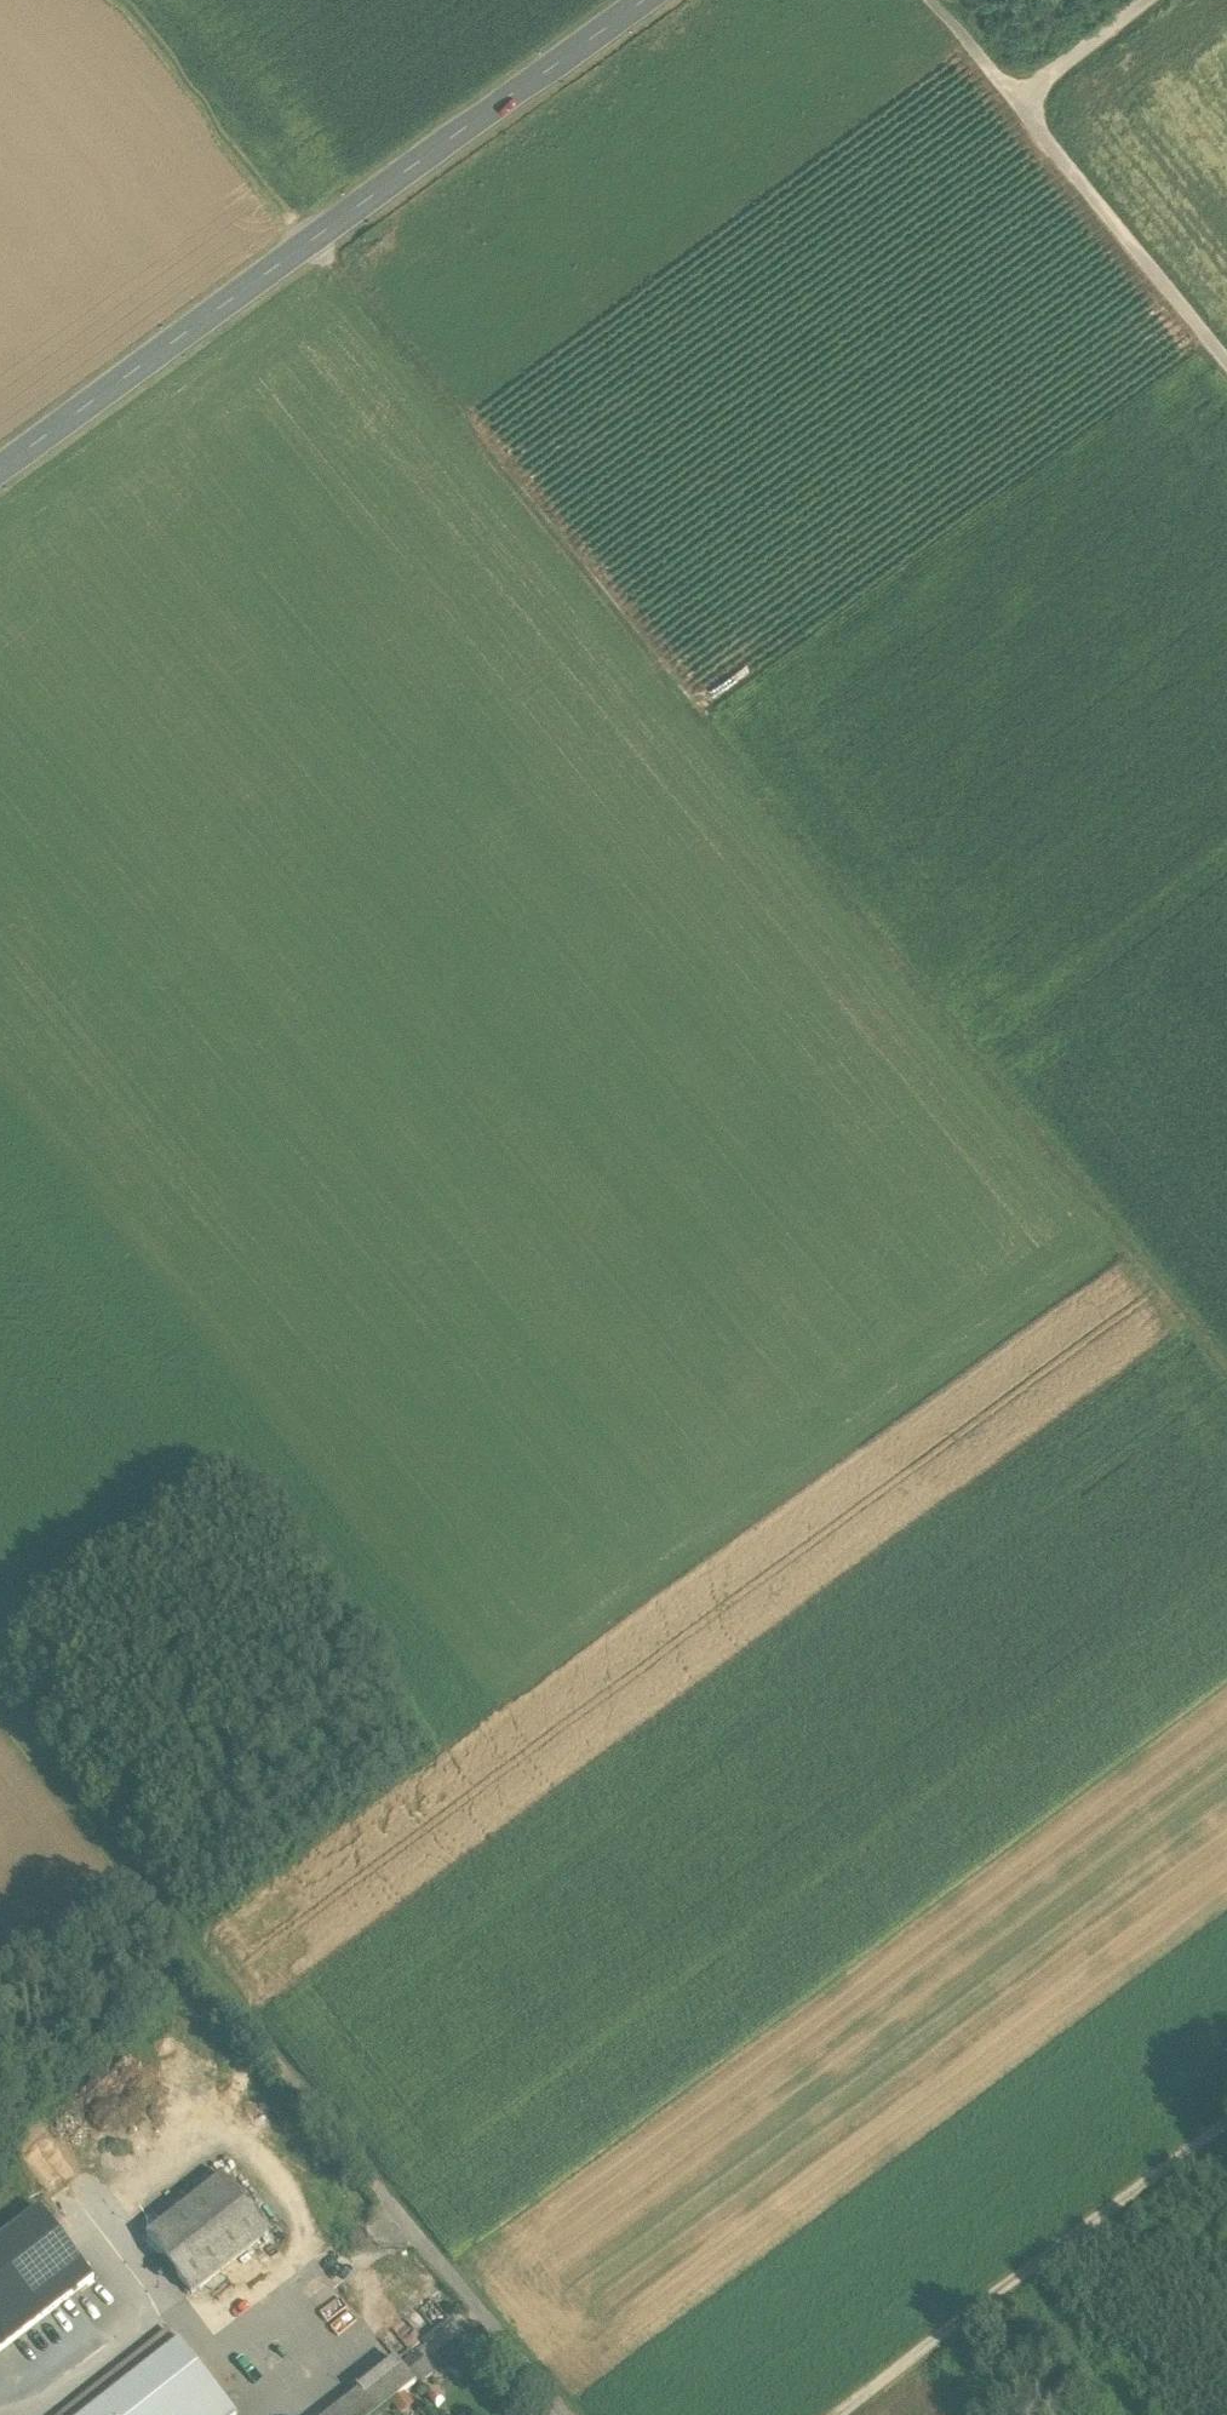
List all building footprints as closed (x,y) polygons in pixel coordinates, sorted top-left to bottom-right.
[(224,2177),(147,2237),(192,2294),(269,2235),(224,2177)] [(0,2242),(0,2352),(93,2279),(40,2211),(0,2242)] [(86,2414),(236,2414),(237,2414),(179,2341),(86,2414)] [(397,2360),(360,2389),(378,2413),(416,2384),(397,2360)] [(327,2414),(376,2414),(378,2413),(360,2389),(327,2414)]
